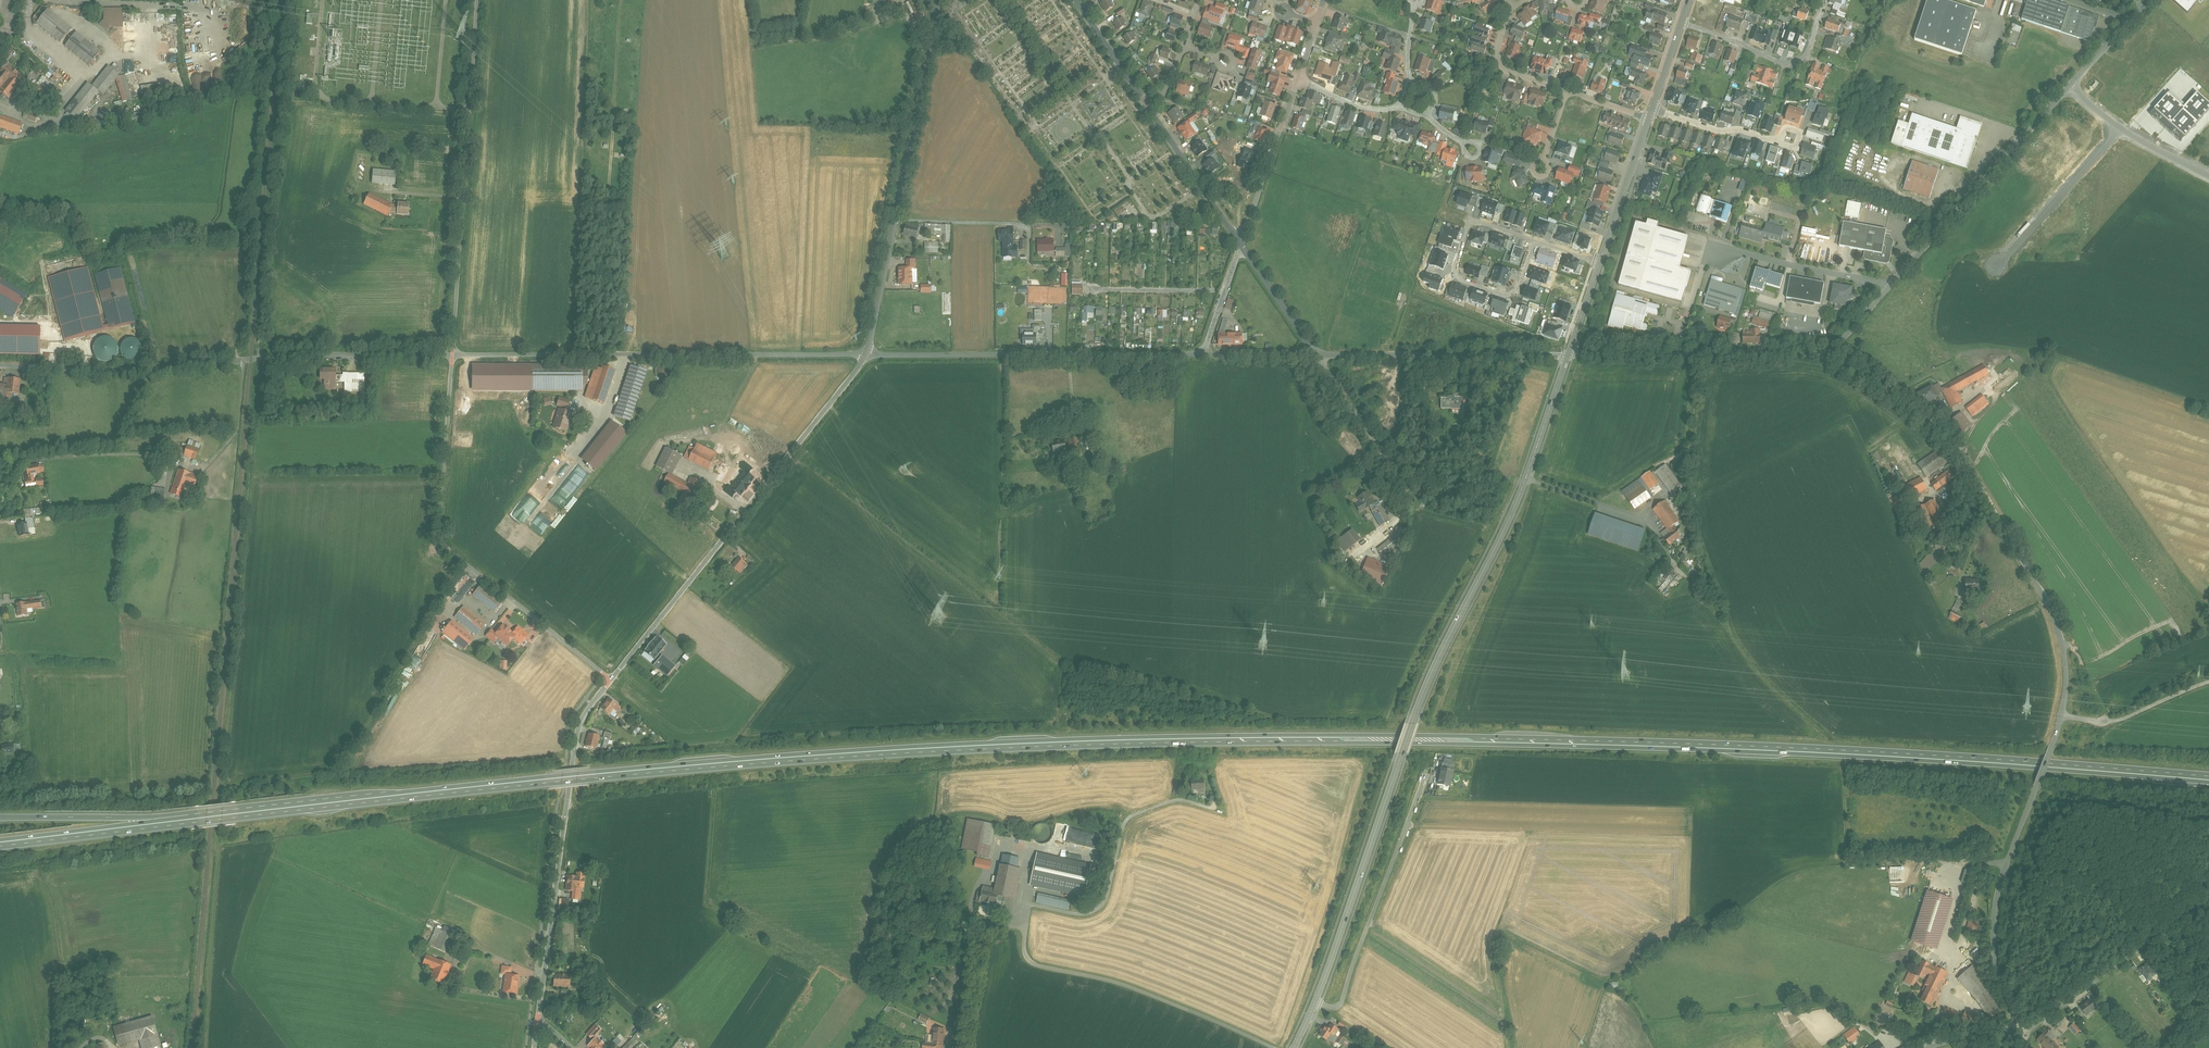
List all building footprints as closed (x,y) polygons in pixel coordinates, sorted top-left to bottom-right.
[(892,0),(884,0),(881,1),(888,14),(897,9),(892,0)] [(907,4),(912,14),(922,9),(917,0),(915,0),(907,4)] [(1101,4),(1106,12),(1114,7),(1112,4),(1110,0),(1107,0),(1104,2),(1101,4)] [(1252,2),(1253,2),(1251,10),(1260,13),(1263,5),(1261,5),(1263,0),(1252,0),(1252,2)] [(1299,5),(1308,8),(1309,7),(1310,5),(1309,5),(1311,0),(1301,0),(1299,5)] [(1427,9),(1436,12),(1437,9),(1440,8),(1442,2),(1436,0),(1430,0),(1427,9)] [(1481,6),(1480,7),(1482,11),(1483,10),(1486,14),(1489,12),(1491,14),(1497,10),(1496,8),(1499,6),(1496,0),(1491,0),(1481,6)] [(1540,0),(1541,6),(1541,12),(1542,12),(1542,11),(1549,10),(1549,6),(1548,0),(1543,0),(1540,0)] [(1590,10),(1591,10),(1592,11),(1594,12),(1595,11),(1599,13),(1601,12),(1602,8),(1603,9),(1606,0),(1593,0),(1590,10)] [(1941,0),(1928,0),(1915,40),(1962,56),(1972,27),(1979,29),(1981,25),(1973,22),(1977,12),(1941,0)] [(2049,0),(2028,0),(2022,20),(2043,26),(2051,1),(2049,0)] [(2187,14),(2199,0),(2172,0),(2187,14)] [(2070,7),(2051,1),(2043,26),(2061,32),(2070,7)] [(1151,5),(1144,2),(1140,13),(1148,16),(1151,5)] [(1226,6),(1217,3),(1215,8),(1224,11),(1225,11),(1226,6)] [(1699,3),(1695,16),(1706,20),(1707,15),(1711,17),(1714,8),(1699,3)] [(1531,5),(1524,10),(1525,12),(1531,20),(1538,15),(1535,11),(1537,9),(1533,4),(1531,5)] [(42,7),(36,15),(36,18),(33,18),(34,25),(37,25),(38,24),(49,10),(50,9),(49,6),(42,7)] [(1173,9),(1164,6),(1163,10),(1175,14),(1172,13),(1173,9)] [(1215,8),(1214,7),(1213,11),(1207,8),(1204,18),(1209,20),(1219,23),(1224,11),(1215,8)] [(2094,15),(2070,7),(2061,32),(2090,42),(2097,21),(2093,20),(2094,15)] [(1123,8),(1116,13),(1118,17),(1126,12),(1123,8)] [(1804,8),(1804,11),(1800,10),(1799,13),(1794,12),(1793,16),(1806,21),(1810,10),(1804,8)] [(123,9),(105,9),(105,21),(113,28),(124,28),(123,9)] [(1570,13),(1559,9),(1556,18),(1566,22),(1567,22),(1569,16),(1570,13)] [(1844,12),(1833,9),(1832,13),(1837,15),(1843,17),(1845,17),(1846,14),(1844,13),(1844,12)] [(72,29),(49,10),(38,24),(61,43),(72,29)] [(1664,14),(1655,11),(1654,15),(1652,20),(1664,24),(1667,17),(1663,15),(1664,14)] [(1525,12),(1519,16),(1523,22),(1525,25),(1526,26),(1532,21),(1531,20),(1525,12)] [(1180,16),(1175,14),(1171,24),(1180,26),(1182,19),(1180,18),(1180,16)] [(1600,17),(1591,14),(1590,18),(1592,19),(1591,21),(1598,24),(1600,17)] [(1754,16),(1747,14),(1745,21),(1751,23),(1754,17),(1754,16)] [(1585,16),(1581,15),(1578,24),(1589,28),(1591,21),(1592,19),(1590,18),(1588,17),(1585,16)] [(1346,19),(1337,16),(1333,28),(1343,31),(1346,21),(1347,19),(1346,19)] [(1574,17),(1569,16),(1567,22),(1566,22),(1565,25),(1570,27),(1574,17)] [(1123,18),(1114,23),(1119,31),(1126,26),(1124,24),(1126,23),(1123,18)] [(1743,20),(1735,18),(1735,20),(1730,18),(1727,26),(1740,31),(1743,20)] [(1836,20),(1829,18),(1826,28),(1839,33),(1842,24),(1835,22),(1836,20)] [(1135,29),(1137,22),(1131,20),(1129,27),(1135,29)] [(1433,23),(1424,20),(1423,23),(1422,23),(1420,30),(1421,30),(1422,31),(1423,31),(1424,31),(1428,33),(1430,27),(1432,28),(1433,23)] [(1267,28),(1253,23),(1250,33),(1264,38),(1267,28)] [(2011,24),(2010,30),(2020,32),(2021,26),(2011,24)] [(1210,28),(1201,25),(1198,33),(1210,37),(1213,29),(1210,28)] [(1516,26),(1515,25),(1511,33),(1517,36),(1521,38),(1521,37),(1522,38),(1526,31),(1523,29),(1516,26)] [(1483,28),(1478,26),(1476,32),(1475,32),(1483,35),(1489,37),(1488,36),(1490,30),(1483,28)] [(1798,30),(1788,26),(1786,30),(1796,34),(1798,30)] [(1284,28),(1280,27),(1278,31),(1277,31),(1276,34),(1277,35),(1275,39),(1283,42),(1283,41),(1286,42),(1289,33),(1286,32),(1286,31),(1285,30),(1284,28)] [(1761,30),(1755,28),(1751,39),(1757,42),(1758,41),(1760,42),(1763,32),(1761,31),(1761,30)] [(1175,32),(1169,30),(1166,39),(1174,42),(1177,35),(1174,34),(1175,32)] [(1581,31),(1577,30),(1577,31),(1574,30),(1572,33),(1570,39),(1571,39),(1581,42),(1584,33),(1580,32),(1581,31)] [(1294,32),(1293,34),(1289,33),(1286,42),(1297,45),(1298,41),(1299,41),(1301,38),(1300,36),(1301,33),(1297,31),(1295,32),(1295,33),(1294,32)] [(1386,32),(1382,31),(1381,33),(1380,37),(1382,38),(1381,42),(1394,47),(1399,49),(1400,45),(1399,44),(1401,37),(1386,32)] [(101,52),(77,32),(65,46),(90,66),(101,52)] [(1132,32),(1124,38),(1129,45),(1136,40),(1134,38),(1135,37),(1132,32)] [(1772,35),(1763,32),(1760,42),(1762,43),(1769,46),(1771,40),(1772,35)] [(1663,37),(1653,33),(1650,42),(1660,46),(1663,37)] [(1340,37),(1330,34),(1326,48),(1335,51),(1337,45),(1342,47),(1345,39),(1340,38),(1340,37)] [(1236,37),(1230,35),(1227,45),(1238,49),(1237,50),(1244,53),(1246,47),(1240,45),(1242,39),(1240,38),(1239,37),(1238,37),(1236,37)] [(1482,39),(1473,36),(1474,36),(1472,43),(1471,42),(1487,48),(1484,47),(1485,44),(1486,44),(1487,41),(1482,39)] [(1787,43),(1785,44),(1791,52),(1802,43),(1797,36),(1791,40),(1787,43)] [(1699,41),(1690,38),(1686,48),(1691,50),(1692,48),(1696,49),(1699,41)] [(1836,41),(1830,39),(1829,41),(1827,40),(1824,47),(1827,48),(1826,49),(1836,52),(1838,47),(1839,46),(1840,47),(1839,48),(1840,48),(1841,43),(1841,42),(1836,40),(1836,41)] [(1487,48),(1471,42),(1471,43),(1475,44),(1473,50),(1472,50),(1471,50),(1481,53),(1485,54),(1486,51),(1485,51),(1486,48),(1487,48)] [(1723,46),(1713,43),(1712,48),(1710,54),(1719,57),(1723,46)] [(1513,44),(1512,47),(1510,47),(1507,56),(1517,60),(1522,47),(1518,46),(1513,44)] [(1642,49),(1633,46),(1630,55),(1634,56),(1636,55),(1637,56),(1635,61),(1635,62),(1640,63),(1649,67),(1651,63),(1650,63),(1652,58),(1645,55),(1647,52),(1647,51),(1642,49)] [(1169,49),(1163,47),(1160,56),(1168,59),(1171,52),(1168,51),(1169,49)] [(1130,48),(1125,51),(1128,57),(1133,54),(1130,48)] [(1262,52),(1253,49),(1252,55),(1251,58),(1250,58),(1250,59),(1259,62),(1262,63),(1264,58),(1261,56),(1262,52)] [(1737,52),(1729,50),(1725,61),(1733,63),(1734,60),(1737,52)] [(1293,57),(1279,52),(1277,57),(1280,58),(1278,65),(1287,69),(1290,61),(1291,61),(1293,57)] [(1703,57),(1693,54),(1691,61),(1700,64),(1703,57)] [(1581,60),(1573,57),(1572,60),(1572,62),(1576,64),(1572,75),(1582,78),(1590,57),(1583,55),(1581,60)] [(1393,57),(1390,57),(1390,58),(1387,65),(1386,65),(1386,67),(1386,68),(1386,69),(1396,72),(1400,60),(1393,57)] [(1430,60),(1420,57),(1418,61),(1417,62),(1416,64),(1417,65),(1415,70),(1426,74),(1427,70),(1430,60)] [(1549,62),(1534,57),(1530,69),(1534,70),(1534,71),(1540,73),(1541,72),(1545,74),(1547,66),(1549,62)] [(1259,62),(1250,59),(1251,59),(1249,63),(1247,68),(1255,71),(1257,67),(1258,67),(1257,67),(1259,62)] [(1436,60),(1432,59),(1432,61),(1428,71),(1432,72),(1434,69),(1436,60)] [(1441,62),(1436,60),(1434,69),(1438,70),(1443,65),(1443,64),(1441,62)] [(1209,68),(1196,63),(1193,71),(1206,75),(1209,68)] [(1339,66),(1333,64),(1331,70),(1329,69),(1330,67),(1319,63),(1316,71),(1317,71),(1315,76),(1323,79),(1322,79),(1331,82),(1332,79),(1335,80),(1336,77),(1339,66)] [(1821,72),(1818,70),(1820,65),(1814,63),(1812,68),(1808,79),(1806,85),(1812,87),(1814,81),(1817,82),(1815,88),(1821,90),(1823,85),(1824,85),(1828,73),(1827,73),(1829,68),(1823,66),(1821,72)] [(7,64),(0,73),(0,91),(9,98),(25,79),(7,64)] [(1443,65),(1439,69),(1441,71),(1435,77),(1443,85),(1447,81),(1449,81),(1449,79),(1453,75),(1443,65)] [(1760,73),(1759,76),(1753,74),(1751,80),(1756,82),(1762,84),(1768,69),(1762,67),(1757,65),(1754,71),(1760,73)] [(109,66),(93,86),(99,92),(103,95),(116,79),(118,77),(120,75),(109,66)] [(1156,67),(1147,72),(1152,80),(1159,75),(1157,73),(1159,72),(1156,67)] [(1685,69),(1680,67),(1676,78),(1685,81),(1688,72),(1684,71),(1685,69)] [(1637,70),(1632,69),(1630,75),(1636,77),(1635,81),(1643,84),(1647,74),(1637,70)] [(1773,71),(1768,69),(1762,84),(1768,87),(1768,86),(1773,88),(1775,82),(1771,81),(1772,77),(1776,79),(1779,73),(1773,71)] [(1233,78),(1217,73),(1212,87),(1221,90),(1223,85),(1230,87),(1233,78)] [(1395,76),(1388,73),(1386,79),(1389,81),(1389,80),(1393,82),(1395,76)] [(125,76),(118,78),(118,77),(116,79),(118,83),(117,83),(123,102),(132,99),(125,76)] [(1278,79),(1270,76),(1268,81),(1273,83),(1271,89),(1270,90),(1269,92),(1270,94),(1273,95),(1275,94),(1280,96),(1284,83),(1277,81),(1278,79)] [(1354,79),(1346,76),(1345,76),(1343,83),(1341,82),(1341,83),(1339,89),(1350,92),(1353,83),(1355,79),(1354,79)] [(1338,78),(1336,77),(1335,80),(1332,79),(1331,82),(1330,85),(1335,87),(1338,78)] [(1685,81),(1676,78),(1674,83),(1686,88),(1686,87),(1685,87),(1687,81),(1685,81)] [(1602,80),(1598,79),(1597,83),(1598,83),(1595,90),(1602,93),(1606,81),(1602,79),(1602,80)] [(1393,82),(1389,80),(1389,81),(1388,84),(1387,84),(1385,88),(1386,90),(1385,94),(1388,95),(1389,94),(1394,96),(1396,92),(1397,90),(1396,90),(1398,84),(1393,82)] [(1185,83),(1180,81),(1177,91),(1188,95),(1191,85),(1191,84),(1185,83)] [(1370,83),(1363,81),(1357,96),(1370,100),(1371,97),(1375,99),(1378,90),(1374,89),(1374,90),(1369,88),(1370,83)] [(1509,83),(1501,81),(1498,90),(1501,91),(1500,93),(1505,94),(1509,83)] [(1588,86),(1577,82),(1576,83),(1575,87),(1586,91),(1588,86)] [(50,90),(32,83),(29,91),(47,98),(50,90)] [(88,83),(66,111),(76,120),(99,92),(93,86),(88,83)] [(171,83),(141,87),(144,97),(174,93),(171,83)] [(1523,88),(1509,83),(1505,94),(1509,95),(1508,100),(1518,103),(1523,88)] [(1251,89),(1242,85),(1238,96),(1243,97),(1248,99),(1251,89)] [(1640,93),(1630,89),(1626,101),(1635,105),(1637,98),(1638,99),(1640,93)] [(1688,92),(1679,89),(1678,92),(1680,93),(1680,95),(1687,97),(1688,92)] [(1547,95),(1533,90),(1530,100),(1534,101),(1532,105),(1539,107),(1540,104),(1544,105),(1547,95)] [(1678,92),(1671,90),(1669,96),(1670,96),(1668,102),(1671,103),(1673,104),(1673,103),(1677,105),(1679,99),(1678,98),(1680,95),(1680,93),(1678,92)] [(2154,108),(2185,136),(2208,110),(2208,100),(2198,90),(2184,106),(2169,92),(2154,108)] [(1308,92),(1305,99),(1313,102),(1313,103),(1319,105),(1322,98),(1318,97),(1319,96),(1308,92)] [(1746,96),(1737,93),(1733,104),(1741,106),(1743,106),(1744,106),(1746,99),(1747,96),(1746,96)] [(1903,98),(1916,102),(1918,97),(1905,93),(1903,98)] [(1270,99),(1264,97),(1262,103),(1264,103),(1265,102),(1274,105),(1275,102),(1270,100),(1270,99)] [(1305,99),(1303,99),(1302,101),(1301,101),(1300,104),(1301,104),(1300,108),(1304,109),(1310,111),(1313,103),(1313,102),(1305,99)] [(1698,103),(1690,100),(1686,111),(1689,112),(1688,114),(1692,115),(1692,113),(1695,114),(1696,109),(1698,103)] [(1808,108),(1807,110),(1814,113),(1818,102),(1811,100),(1808,108)] [(1274,105),(1265,102),(1264,103),(1260,116),(1271,119),(1275,106),(1274,105)] [(1756,107),(1752,105),(1748,115),(1758,118),(1759,114),(1758,114),(1759,111),(1762,104),(1757,102),(1756,107)] [(1177,107),(1168,113),(1175,123),(1184,117),(1180,112),(1177,107)] [(1333,107),(1332,107),(1330,115),(1327,122),(1336,125),(1341,109),(1333,107)] [(1451,111),(1442,109),(1440,118),(1444,119),(1445,120),(1448,121),(1449,120),(1453,121),(1455,112),(1451,111)] [(1706,109),(1705,109),(1704,112),(1702,119),(1713,122),(1716,113),(1715,113),(1715,112),(1715,111),(1714,110),(1710,109),(1709,110),(1709,111),(1706,109)] [(1795,111),(1790,109),(1786,121),(1799,125),(1802,116),(1803,112),(1796,110),(1795,111)] [(1820,109),(1818,116),(1826,119),(1827,119),(1829,112),(1820,109)] [(38,116),(26,112),(24,118),(36,122),(38,116)] [(1355,115),(1347,112),(1345,117),(1343,125),(1351,127),(1355,115)] [(1735,116),(1724,112),(1721,120),(1732,124),(1735,116)] [(1196,113),(1188,119),(1190,123),(1199,117),(1196,113)] [(1620,119),(1616,117),(1607,114),(1604,122),(1627,130),(1630,122),(1620,118),(1620,119)] [(0,115),(0,128),(19,134),(23,124),(0,115)] [(1957,129),(1913,115),(1909,126),(1902,146),(1946,161),(1957,129)] [(1298,117),(1296,116),(1292,128),(1301,130),(1304,119),(1298,117)] [(1818,116),(1816,116),(1814,124),(1823,127),(1826,119),(1818,116)] [(1371,120),(1361,117),(1358,128),(1367,131),(1368,129),(1371,120)] [(1982,124),(1961,117),(1957,129),(1946,161),(1968,168),(1982,124)] [(1774,120),(1766,118),(1762,130),(1770,133),(1773,124),(1774,120)] [(1412,125),(1403,122),(1402,121),(1401,122),(1401,121),(1401,122),(1400,121),(1399,121),(1399,120),(1398,121),(1398,120),(1396,120),(1393,128),(1402,131),(1399,138),(1404,140),(1404,138),(1408,140),(1411,132),(1413,126),(1412,125)] [(1478,120),(1475,130),(1486,134),(1489,125),(1489,124),(1484,122),(1478,120)] [(1539,124),(1530,121),(1527,127),(1528,128),(1528,127),(1537,130),(1539,124)] [(1188,122),(1179,129),(1181,132),(1181,134),(1183,136),(1184,136),(1186,139),(1195,133),(1188,122)] [(1263,124),(1256,122),(1252,133),(1256,135),(1258,129),(1260,129),(1263,124)] [(1378,123),(1376,129),(1374,136),(1384,139),(1386,133),(1384,133),(1387,125),(1378,123)] [(1420,125),(1413,123),(1412,125),(1413,126),(1411,132),(1416,134),(1415,138),(1416,138),(1420,125)] [(1892,143),(1902,146),(1909,126),(1899,123),(1892,143)] [(1670,128),(1662,125),(1659,136),(1666,138),(1667,135),(1670,128)] [(1537,130),(1528,127),(1528,128),(1527,132),(1525,131),(1523,137),(1528,139),(1527,144),(1533,146),(1533,145),(1538,146),(1539,142),(1540,142),(1542,136),(1539,135),(1538,133),(1539,131),(1537,130)] [(1681,130),(1673,128),(1673,129),(1670,136),(1670,138),(1677,141),(1679,137),(1681,131),(1681,130)] [(1206,132),(1210,139),(1214,136),(1210,129),(1206,132)] [(1260,129),(1258,129),(1256,135),(1254,140),(1263,143),(1264,142),(1265,142),(1266,140),(1265,139),(1267,132),(1260,129)] [(1820,133),(1809,129),(1806,137),(1822,142),(1825,134),(1820,133)] [(1692,133),(1684,130),(1684,132),(1682,138),(1681,141),(1688,144),(1690,140),(1692,133)] [(1429,134),(1423,132),(1422,135),(1421,134),(1420,135),(1419,138),(1420,139),(1421,140),(1420,142),(1428,145),(1429,145),(1430,145),(1432,146),(1434,142),(1433,141),(1435,136),(1431,135),(1431,134),(1429,134)] [(1616,135),(1612,133),(1612,134),(1608,143),(1621,147),(1625,137),(1616,135)] [(1703,136),(1696,133),(1695,135),(1693,141),(1692,144),(1700,146),(1701,143),(1703,136)] [(1199,137),(1192,142),(1194,146),(1201,142),(1202,141),(1199,137)] [(1714,139),(1706,137),(1704,144),(1703,147),(1710,150),(1712,146),(1714,140),(1714,139)] [(1725,141),(1718,139),(1717,141),(1715,147),(1714,149),(1722,152),(1723,148),(1725,142),(1725,141)] [(1194,146),(1192,147),(1194,151),(1193,151),(1195,153),(1195,154),(1196,153),(1198,157),(1207,151),(1206,150),(1207,149),(1204,145),(1203,145),(1201,142),(1194,146)] [(1439,144),(1434,142),(1432,146),(1430,145),(1429,151),(1436,153),(1439,144)] [(1447,144),(1441,142),(1438,152),(1444,154),(1447,144)] [(1745,144),(1739,142),(1735,151),(1739,152),(1737,156),(1743,158),(1746,151),(1748,145),(1745,144)] [(1756,142),(1751,154),(1759,157),(1760,157),(1762,151),(1764,144),(1756,142)] [(1559,143),(1556,153),(1562,154),(1569,156),(1572,147),(1567,146),(1559,143)] [(1811,146),(1804,144),(1802,149),(1803,150),(1801,154),(1814,158),(1815,153),(1816,148),(1816,147),(1811,146)] [(1504,150),(1496,147),(1494,153),(1498,154),(1503,156),(1504,150)] [(1780,149),(1771,147),(1766,161),(1775,164),(1776,159),(1780,149)] [(1455,152),(1449,150),(1446,149),(1443,159),(1448,160),(1447,161),(1454,163),(1457,153),(1455,152)] [(1660,154),(1652,151),(1648,163),(1666,169),(1670,159),(1671,159),(1672,155),(1674,155),(1675,151),(1668,149),(1664,160),(1659,158),(1660,154)] [(1213,150),(1205,155),(1208,159),(1216,154),(1213,150)] [(1494,153),(1487,150),(1485,158),(1487,159),(1486,162),(1494,165),(1498,154),(1494,153)] [(1619,153),(1608,150),(1605,159),(1605,160),(1611,161),(1616,163),(1619,153)] [(1562,154),(1556,153),(1555,152),(1552,159),(1560,161),(1562,154)] [(1790,153),(1787,152),(1782,167),(1782,168),(1786,169),(1791,170),(1794,160),(1792,160),(1792,157),(1790,156),(1790,153)] [(1522,160),(1506,154),(1503,160),(1520,166),(1522,160)] [(1611,161),(1605,160),(1605,159),(1602,158),(1601,163),(1610,166),(1611,161)] [(1213,159),(1204,165),(1206,168),(1205,169),(1207,172),(1208,171),(1210,174),(1219,168),(1219,166),(1217,163),(1216,163),(1213,159)] [(1939,170),(1913,161),(1903,190),(1929,199),(1930,199),(1939,170)] [(1610,166),(1601,163),(1599,168),(1602,169),(1608,171),(1610,166)] [(1813,165),(1802,163),(1801,166),(1800,172),(1800,173),(1810,175),(1813,165)] [(1581,169),(1571,165),(1569,171),(1574,173),(1573,175),(1579,177),(1581,169)] [(1801,166),(1796,165),(1793,174),(1799,175),(1800,173),(1800,172),(1801,166)] [(1523,171),(1516,168),(1512,178),(1517,180),(1518,182),(1517,183),(1519,187),(1529,182),(1523,171)] [(1569,171),(1560,168),(1556,179),(1570,184),(1571,181),(1572,181),(1573,179),(1572,178),(1573,175),(1574,173),(1569,171)] [(1608,171),(1602,169),(1599,178),(1610,182),(1613,173),(1608,171)] [(395,172),(372,170),(371,183),(394,185),(395,172)] [(1662,176),(1654,173),(1652,179),(1660,182),(1662,176)] [(1652,179),(1646,177),(1640,192),(1650,196),(1652,190),(1656,191),(1658,188),(1660,182),(1652,179)] [(1737,190),(1741,192),(1745,180),(1740,179),(1737,190)] [(1545,188),(1535,185),(1532,192),(1543,196),(1545,188)] [(1608,189),(1599,186),(1597,192),(1608,196),(1610,189),(1608,189)] [(1549,187),(1549,188),(1545,187),(1543,196),(1541,201),(1551,205),(1554,194),(1555,190),(1556,189),(1549,187)] [(1608,196),(1597,192),(1594,199),(1606,203),(1608,196)] [(393,205),(369,193),(364,204),(387,216),(389,212),(393,205)] [(1461,193),(1457,205),(1467,208),(1468,205),(1470,206),(1470,205),(1473,197),(1472,197),(1461,193)] [(1476,206),(1479,198),(1473,196),(1472,197),(1473,197),(1470,205),(1476,207),(1476,206)] [(1711,199),(1702,196),(1697,211),(1706,214),(1706,213),(1711,199)] [(1484,205),(1485,200),(1479,198),(1476,206),(1481,207),(1482,204),(1484,205)] [(1484,205),(1481,212),(1495,216),(1497,209),(1499,204),(1486,199),(1485,200),(1484,205)] [(1711,199),(1706,213),(1711,214),(1715,201),(1711,199)] [(1598,205),(1589,201),(1587,207),(1591,209),(1592,209),(1596,210),(1598,205)] [(1732,207),(1715,201),(1711,214),(1710,217),(1727,222),(1732,207)] [(405,203),(398,203),(397,205),(393,205),(389,212),(397,213),(409,214),(410,204),(405,204),(405,203)] [(1861,206),(1848,204),(1846,213),(1859,216),(1861,206)] [(1508,209),(1504,222),(1513,225),(1517,212),(1508,209)] [(1596,210),(1592,209),(1591,209),(1589,216),(1601,220),(1603,213),(1596,210)] [(1526,215),(1517,212),(1513,225),(1522,228),(1526,215)] [(1601,220),(1589,216),(1587,223),(1599,227),(1601,220)] [(1547,224),(1537,220),(1533,232),(1546,237),(1547,232),(1550,224),(1547,224)] [(1659,224),(1648,221),(1647,226),(1658,229),(1659,224)] [(1553,234),(1556,224),(1548,222),(1547,224),(1550,224),(1547,232),(1553,234)] [(1591,225),(1582,222),(1580,228),(1589,231),(1591,225)] [(1887,230),(1844,222),(1839,246),(1865,251),(1864,257),(1866,260),(1881,262),(1881,261),(1885,262),(1885,263),(1887,263),(1889,262),(1890,260),(1888,259),(1889,255),(1890,256),(1893,241),(1891,238),(1885,237),(1887,230)] [(1647,226),(1637,223),(1619,286),(1682,303),(1687,287),(1691,272),(1681,269),(1689,237),(1658,229),(1647,226)] [(942,225),(926,224),(925,230),(929,231),(928,233),(941,234),(942,225)] [(1785,229),(1766,224),(1765,230),(1743,224),(1739,237),(1762,243),(1763,238),(1767,240),(1768,238),(1781,242),(1785,229)] [(910,227),(906,227),(905,230),(903,230),(902,235),(917,238),(919,227),(910,225),(910,227)] [(952,226),(942,225),(941,234),(945,234),(945,239),(952,239),(952,226)] [(1007,230),(999,230),(999,235),(999,241),(1003,241),(1004,255),(1012,255),(1012,257),(1018,257),(1017,246),(1013,247),(1013,231),(1013,227),(1009,228),(1009,231),(1007,231),(1007,230)] [(1556,235),(1554,240),(1571,245),(1575,232),(1560,227),(1559,227),(1556,235)] [(1799,234),(1813,237),(1815,230),(1800,227),(1799,234)] [(1439,243),(1439,245),(1446,247),(1452,249),(1454,242),(1457,243),(1460,233),(1455,231),(1447,228),(1446,228),(1443,237),(1442,236),(1440,236),(1438,243),(1439,243)] [(1474,232),(1470,243),(1482,247),(1484,243),(1486,236),(1485,236),(1474,232)] [(1493,233),(1490,244),(1504,248),(1507,240),(1507,237),(1493,233)] [(1579,245),(1578,247),(1588,251),(1592,239),(1582,236),(1581,236),(1579,245)] [(1054,244),(1054,240),(1038,241),(1038,253),(1039,253),(1039,252),(1054,251),(1054,245),(1054,244)] [(1517,244),(1509,241),(1507,249),(1507,250),(1511,252),(1511,251),(1514,251),(1515,247),(1516,247),(1517,244)] [(926,243),(926,253),(940,253),(940,242),(926,243)] [(1516,247),(1515,247),(1514,251),(1510,262),(1518,265),(1523,250),(1516,247)] [(1540,251),(1536,262),(1553,268),(1558,257),(1540,251)] [(1432,266),(1438,269),(1444,271),(1449,256),(1443,254),(1437,252),(1436,253),(1432,266)] [(1566,258),(1563,266),(1576,271),(1578,264),(1579,262),(1575,261),(1575,260),(1571,259),(1566,258)] [(915,260),(907,260),(907,269),(912,269),(915,269),(915,260)] [(1469,265),(1466,274),(1479,278),(1480,275),(1482,270),(1481,269),(1469,265)] [(1482,266),(1481,269),(1482,270),(1480,275),(1486,278),(1490,268),(1482,266)] [(120,268),(96,275),(110,327),(134,321),(120,268)] [(1498,268),(1493,282),(1505,286),(1510,272),(1498,268)] [(1542,282),(1545,283),(1549,273),(1532,268),(1528,278),(1532,279),(1542,282)] [(1784,276),(1756,268),(1750,288),(1763,292),(1765,284),(1780,289),(1784,276)] [(49,279),(65,342),(104,332),(88,269),(49,279)] [(907,269),(899,269),(899,283),(904,283),(905,284),(907,284),(908,283),(912,283),(912,269),(907,269)] [(1430,289),(1439,292),(1444,280),(1435,277),(1429,275),(1429,276),(1427,280),(1426,279),(1424,283),(1431,285),(1430,289)] [(1722,283),(1723,280),(1713,277),(1712,280),(1708,292),(1739,302),(1743,289),(1722,283)] [(1825,283),(1791,277),(1787,298),(1821,304),(1825,283)] [(13,319),(27,295),(0,279),(0,311),(13,319)] [(1463,300),(1467,289),(1453,284),(1449,296),(1463,300)] [(1072,295),(1081,296),(1081,285),(1072,285),(1072,295)] [(1842,286),(1841,287),(1838,287),(1834,289),(1834,292),(1833,292),(1831,293),(1831,296),(1832,297),(1831,303),(1835,304),(1834,309),(1840,310),(1841,305),(1846,306),(1847,300),(1850,301),(1851,299),(1853,299),(1855,298),(1853,296),(1851,296),(1852,293),(1851,292),(1852,288),(1847,287),(1846,286),(1843,285),(1842,286)] [(1526,286),(1523,297),(1536,302),(1539,291),(1529,287),(1526,286)] [(1471,302),(1484,307),(1488,296),(1475,291),(1471,302)] [(1739,302),(1708,292),(1704,305),(1735,314),(1739,302)] [(1649,303),(1617,294),(1608,326),(1623,330),(1624,325),(1642,330),(1643,324),(1646,313),(1649,303)] [(1223,307),(1229,310),(1233,301),(1226,298),(1223,307)] [(1495,313),(1505,316),(1509,303),(1495,298),(1491,307),(1491,308),(1492,308),(1496,310),(1495,313)] [(1530,303),(1528,309),(1534,311),(1537,313),(1539,306),(1530,303)] [(1554,318),(1566,322),(1571,307),(1565,305),(1559,303),(1554,318)] [(1660,306),(1649,303),(1646,313),(1657,316),(1660,306)] [(1522,307),(1517,306),(1515,310),(1513,316),(1512,321),(1520,323),(1529,326),(1534,311),(1528,309),(1523,307),(1522,307)] [(1773,317),(1760,312),(1758,319),(1754,317),(1752,324),(1769,329),(1773,317)] [(1732,320),(1721,317),(1717,327),(1722,328),(1725,329),(1725,330),(1729,331),(1732,320)] [(1229,320),(1223,319),(1219,334),(1224,334),(1229,320)] [(1548,324),(1544,334),(1558,339),(1561,329),(1557,327),(1548,324)] [(0,327),(0,356),(40,357),(41,328),(0,327)] [(1033,331),(1022,331),(1022,341),(1045,341),(1045,332),(1040,332),(1040,327),(1033,327),(1033,331)] [(1751,330),(1751,331),(1743,331),(1743,343),(1760,343),(1760,334),(1760,330),(1751,330)] [(1224,334),(1219,334),(1219,345),(1235,345),(1235,341),(1235,334),(1224,334)] [(105,363),(109,363),(114,361),(117,358),(119,355),(120,350),(119,346),(117,342),(114,339),(111,337),(107,337),(102,337),(99,339),(95,342),(93,346),(93,351),(94,355),(96,359),(100,362),(105,363)] [(134,338),(132,338),(130,338),(129,339),(128,339),(127,340),(126,340),(125,341),(124,342),(123,342),(122,344),(122,345),(121,347),(121,348),(121,350),(121,352),(122,353),(122,354),(123,355),(124,357),(125,358),(126,358),(127,359),(129,360),(130,360),(132,360),(134,360),(135,360),(137,359),(138,359),(139,358),(140,358),(141,356),(142,355),(142,354),(143,353),(143,352),(143,351),(143,349),(143,348),(143,347),(143,346),(142,345),(141,343),(140,342),(139,341),(139,340),(138,340),(137,339),(135,339),(134,338)] [(662,364),(660,365),(659,365),(658,366),(658,367),(657,368),(656,369),(656,370),(656,371),(656,372),(656,374),(656,375),(657,377),(658,378),(659,379),(660,380),(661,380),(662,380),(664,381),(666,380),(668,380),(669,379),(670,378),(671,377),(671,376),(672,375),(672,374),(672,373),(672,372),(672,371),(672,370),(672,369),(671,368),(670,367),(669,366),(668,365),(667,364),(666,364),(664,364),(663,364),(662,364)] [(582,365),(475,366),(475,387),(582,386),(582,384),(587,384),(587,371),(582,371),(582,365)] [(602,369),(593,395),(589,393),(588,398),(592,399),(592,400),(604,404),(615,370),(603,366),(602,369)] [(631,366),(614,416),(630,421),(647,371),(631,366)] [(1942,388),(1941,389),(1942,390),(1952,408),(1963,402),(1957,392),(1989,375),(1985,366),(1942,388)] [(602,369),(595,367),(586,392),(589,393),(593,395),(602,369)] [(335,369),(321,369),(321,379),(325,379),(325,389),(335,389),(335,382),(339,382),(339,375),(335,375),(335,369)] [(343,376),(339,375),(339,382),(345,382),(346,382),(347,382),(347,380),(347,373),(343,373),(343,376)] [(351,383),(347,383),(347,382),(346,382),(345,382),(345,399),(365,399),(365,377),(362,377),(362,389),(362,394),(362,397),(351,396),(351,389),(351,383)] [(357,377),(357,380),(347,380),(347,382),(347,383),(351,383),(351,389),(362,389),(362,377),(357,377)] [(21,379),(8,378),(8,386),(7,393),(19,394),(21,379)] [(1932,387),(1919,394),(1924,404),(1929,401),(1937,397),(1937,398),(1938,397),(1936,394),(1942,390),(1941,389),(1942,388),(1940,385),(1933,389),(1932,387)] [(1965,407),(1972,416),(1989,403),(1982,394),(1965,407)] [(1464,397),(1455,397),(1455,396),(1448,396),(1448,398),(1442,398),(1442,408),(1451,408),(1451,409),(1464,409),(1465,409),(1465,403),(1464,403),(1464,397)] [(569,401),(560,398),(558,405),(561,406),(566,408),(567,408),(569,401)] [(30,408),(12,406),(10,414),(21,415),(21,412),(30,413),(30,412),(30,408)] [(566,408),(561,406),(560,410),(554,427),(567,431),(572,414),(565,411),(566,408)] [(1969,428),(1959,415),(1950,421),(1960,434),(1969,428)] [(614,421),(583,460),(596,471),(628,432),(614,421)] [(1093,422),(1085,424),(1088,436),(1096,434),(1093,422)] [(1079,438),(1069,440),(1072,457),(1083,454),(1079,438)] [(1065,440),(1052,443),(1055,457),(1060,456),(1059,452),(1067,450),(1065,440)] [(201,445),(189,441),(188,445),(199,449),(201,445)] [(718,453),(698,443),(695,448),(715,458),(718,453)] [(182,448),(177,446),(174,455),(178,456),(179,454),(184,455),(188,445),(184,444),(182,448)] [(199,449),(188,445),(184,455),(196,459),(199,449)] [(691,446),(685,458),(690,460),(695,448),(691,446)] [(681,456),(666,448),(661,460),(676,468),(681,456)] [(715,458),(695,448),(690,460),(710,470),(715,458)] [(1940,449),(1918,464),(1927,477),(1949,461),(1940,449)] [(676,468),(661,460),(657,466),(672,474),(676,468)] [(1679,461),(1678,461),(1677,461),(1676,461),(1675,462),(1674,462),(1674,463),(1673,463),(1673,464),(1672,464),(1672,465),(1672,466),(1672,467),(1672,468),(1672,469),(1673,470),(1673,471),(1674,472),(1675,472),(1676,473),(1678,473),(1680,473),(1681,472),(1682,471),(1683,470),(1683,469),(1684,468),(1684,467),(1684,466),(1684,465),(1683,465),(1683,464),(1683,463),(1682,463),(1682,462),(1681,462),(1680,461),(1679,461)] [(1949,470),(1931,483),(1936,490),(1959,474),(1951,462),(1946,466),(1949,470)] [(744,463),(724,491),(735,499),(739,493),(744,497),(758,477),(750,471),(752,469),(744,463)] [(38,464),(27,466),(27,469),(22,470),(24,481),(25,481),(27,487),(43,484),(42,478),(35,479),(34,474),(40,473),(40,472),(39,465),(38,464)] [(1683,488),(1666,465),(1656,472),(1673,495),(1683,488)] [(179,469),(176,478),(176,477),(171,494),(177,496),(177,497),(184,500),(187,490),(186,490),(187,485),(191,473),(179,469)] [(1659,484),(1651,472),(1642,477),(1650,490),(1659,484)] [(199,476),(191,473),(187,485),(195,487),(199,476)] [(689,484),(669,474),(665,483),(684,493),(689,484)] [(703,483),(692,477),(684,493),(677,507),(681,509),(682,507),(689,511),(703,483)] [(1921,478),(1902,488),(1908,499),(1927,490),(1921,478)] [(1651,498),(1639,480),(1622,491),(1635,509),(1651,498)] [(527,519),(549,491),(537,481),(528,493),(528,497),(530,497),(522,508),(522,512),(519,513),(527,519)] [(165,488),(152,487),(151,497),(164,498),(165,488)] [(1375,503),(1368,492),(1359,497),(1363,504),(1358,506),(1361,511),(1370,506),(1373,511),(1377,508),(1374,504),(1375,503)] [(1900,494),(1897,496),(1895,492),(1888,496),(1899,517),(1909,512),(1900,494)] [(1935,500),(1916,509),(1922,520),(1941,511),(1935,500)] [(1665,501),(1654,509),(1668,530),(1673,526),(1680,521),(1665,501)] [(1390,521),(1381,506),(1377,508),(1373,511),(1372,511),(1381,526),(1390,521)] [(548,530),(557,513),(549,508),(542,520),(546,523),(544,526),(542,525),(539,529),(543,531),(544,528),(548,530)] [(1941,511),(1922,520),(1927,530),(1945,521),(1941,511)] [(1649,531),(1595,513),(1587,536),(1642,554),(1649,531)] [(27,523),(18,524),(20,536),(29,534),(28,528),(35,527),(34,524),(34,522),(27,523)] [(1675,529),(1673,526),(1668,530),(1671,533),(1664,538),(1670,545),(1681,537),(1675,529)] [(1394,537),(1378,549),(1383,556),(1400,543),(1405,530),(1397,527),(1394,537)] [(1361,540),(1353,529),(1342,538),(1350,548),(1361,540)] [(757,563),(749,555),(747,557),(755,565),(757,563)] [(748,564),(740,557),(732,566),(740,573),(748,564)] [(1688,571),(1691,569),(1685,560),(1682,562),(1688,571)] [(459,588),(461,589),(467,581),(463,578),(457,587),(459,588)] [(1979,581),(1966,580),(1966,590),(1979,590),(1979,581)] [(502,604),(480,586),(473,595),(495,612),(502,604)] [(1959,599),(1952,611),(1956,613),(1962,601),(1959,599)] [(40,601),(26,602),(27,609),(33,608),(33,609),(41,608),(40,601)] [(26,602),(17,603),(18,616),(28,615),(27,609),(26,602)] [(485,624),(463,607),(455,617),(477,635),(485,624)] [(1956,613),(1952,611),(1949,618),(1958,623),(1962,616),(1956,613)] [(474,639),(453,622),(444,633),(465,650),(474,639)] [(507,628),(503,625),(496,634),(495,635),(498,637),(507,645),(515,635),(510,631),(510,630),(508,628),(507,628)] [(496,634),(492,630),(487,636),(494,642),(498,637),(495,635),(496,634)] [(657,638),(645,652),(654,660),(666,645),(657,638)] [(417,670),(427,649),(418,645),(409,666),(417,670)] [(687,652),(683,658),(688,661),(692,656),(687,652)] [(674,667),(662,657),(655,665),(667,675),(674,667)] [(621,708),(608,698),(601,708),(609,714),(613,709),(618,713),(621,708)] [(603,737),(589,733),(586,746),(602,750),(604,738),(604,737),(603,737)] [(18,744),(2,746),(3,753),(18,750),(19,750),(18,744)] [(1452,765),(1442,763),(1438,784),(1450,786),(1453,771),(1451,771),(1452,765)] [(1204,780),(1192,780),(1191,780),(1191,781),(1192,785),(1192,790),(1198,790),(1199,792),(1205,792),(1205,790),(1205,789),(1205,780),(1204,780)] [(996,828),(969,822),(962,850),(979,854),(978,858),(989,861),(996,828)] [(1045,824),(1043,824),(1042,824),(1040,824),(1039,824),(1038,825),(1037,825),(1036,826),(1034,827),(1034,828),(1033,829),(1033,830),(1032,831),(1032,833),(1032,834),(1032,835),(1032,836),(1032,837),(1033,838),(1033,840),(1034,841),(1035,842),(1036,842),(1037,843),(1038,844),(1039,844),(1041,844),(1042,844),(1044,844),(1045,844),(1046,843),(1047,843),(1048,842),(1050,841),(1050,840),(1051,839),(1051,838),(1052,837),(1052,836),(1052,835),(1052,834),(1052,832),(1052,831),(1052,830),(1051,830),(1051,828),(1050,827),(1049,826),(1048,826),(1047,825),(1046,824),(1045,824)] [(1024,848),(1026,842),(1016,840),(1014,850),(1023,852),(1024,848)] [(1075,846),(1074,859),(1081,860),(1082,846),(1075,846)] [(1091,865),(1037,854),(1031,886),(1085,897),(1091,865)] [(1019,859),(1003,855),(1001,865),(1017,868),(1019,859)] [(989,861),(978,858),(976,867),(990,870),(992,862),(989,861)] [(1017,868),(1001,865),(996,890),(995,893),(998,896),(1003,897),(1011,899),(1017,868)] [(1964,869),(1959,880),(1965,883),(1969,872),(1964,869)] [(1926,870),(1925,877),(1932,879),(1933,871),(1926,870)] [(577,877),(568,876),(566,891),(576,892),(576,887),(584,887),(585,878),(584,878),(585,874),(577,873),(577,877)] [(996,890),(991,889),(991,892),(983,890),(983,893),(978,892),(976,902),(981,903),(981,901),(986,902),(991,904),(991,903),(996,905),(997,901),(1002,902),(1003,897),(998,896),(995,893),(996,890)] [(1952,899),(1928,891),(1912,941),(1936,949),(1952,899)] [(1070,900),(1039,893),(1037,902),(1068,909),(1070,900)] [(1981,923),(1976,921),(1973,930),(1979,931),(1981,923)] [(454,936),(436,928),(429,945),(446,952),(454,936)] [(438,960),(426,955),(423,965),(426,966),(434,969),(438,960)] [(451,965),(438,960),(434,969),(430,979),(443,984),(451,965)] [(1948,973),(1923,960),(1916,975),(1916,974),(1915,975),(1924,979),(1926,974),(1930,976),(1943,983),(1948,973)] [(2147,963),(2140,969),(2144,975),(2143,975),(2147,980),(2148,980),(2149,982),(2153,979),(2152,977),(2156,974),(2147,963)] [(1989,981),(1974,964),(1958,979),(1972,995),(1976,1000),(1990,1019),(2003,1009),(1988,988),(1985,984),(1989,981)] [(512,967),(502,966),(501,974),(506,974),(511,975),(512,967)] [(1916,976),(1910,973),(1905,982),(1910,984),(1912,980),(1914,981),(1916,976)] [(511,975),(506,974),(505,980),(507,980),(505,992),(517,993),(519,976),(511,975)] [(571,975),(554,974),(554,986),(570,987),(571,975)] [(1943,983),(1930,976),(1926,985),(1929,987),(1921,1001),(1932,1006),(1943,983)] [(2090,1000),(2080,1007),(2086,1015),(2095,1008),(2090,1000)] [(1959,1013),(1951,1009),(1947,1018),(1955,1021),(1959,1013)] [(1978,1017),(1966,1011),(1964,1015),(1960,1024),(1972,1030),(1976,1021),(1978,1017)] [(930,1018),(922,1014),(919,1020),(927,1024),(930,1018)] [(122,1025),(114,1027),(119,1046),(140,1040),(158,1035),(153,1016),(133,1022),(122,1025)] [(2059,1019),(2052,1025),(2057,1030),(2063,1024),(2059,1019)] [(1976,1021),(1972,1030),(1976,1032),(1980,1023),(1976,1021)] [(1331,1024),(1328,1028),(1325,1026),(1323,1030),(1322,1029),(1321,1029),(1320,1030),(1321,1031),(1322,1032),(1320,1035),(1332,1043),(1337,1036),(1335,1035),(1338,1029),(1331,1024)] [(2075,1024),(2070,1028),(2074,1033),(2079,1029),(2075,1024)] [(592,1039),(594,1036),(600,1029),(596,1025),(587,1034),(592,1039)] [(1860,1033),(1855,1027),(1851,1030),(1856,1037),(1860,1033)] [(944,1029),(934,1028),(933,1035),(932,1035),(931,1043),(933,1043),(942,1044),(943,1044),(943,1037),(945,1036),(945,1035),(944,1034),(944,1029)] [(2038,1040),(2046,1047),(2052,1041),(2048,1037),(2053,1032),(2050,1028),(2044,1033),(2038,1040)] [(1851,1030),(1844,1035),(1851,1044),(1857,1039),(1856,1037),(1851,1030)] [(140,1040),(143,1047),(154,1047),(161,1046),(158,1035),(140,1040)] [(2068,1035),(2065,1038),(2064,1037),(2061,1039),(2066,1044),(2071,1039),(2068,1035)] [(588,1046),(591,1047),(605,1047),(606,1047),(594,1036),(592,1039),(593,1040),(588,1046)] [(1346,1039),(1340,1036),(1336,1042),(1342,1045),(1346,1039)]
